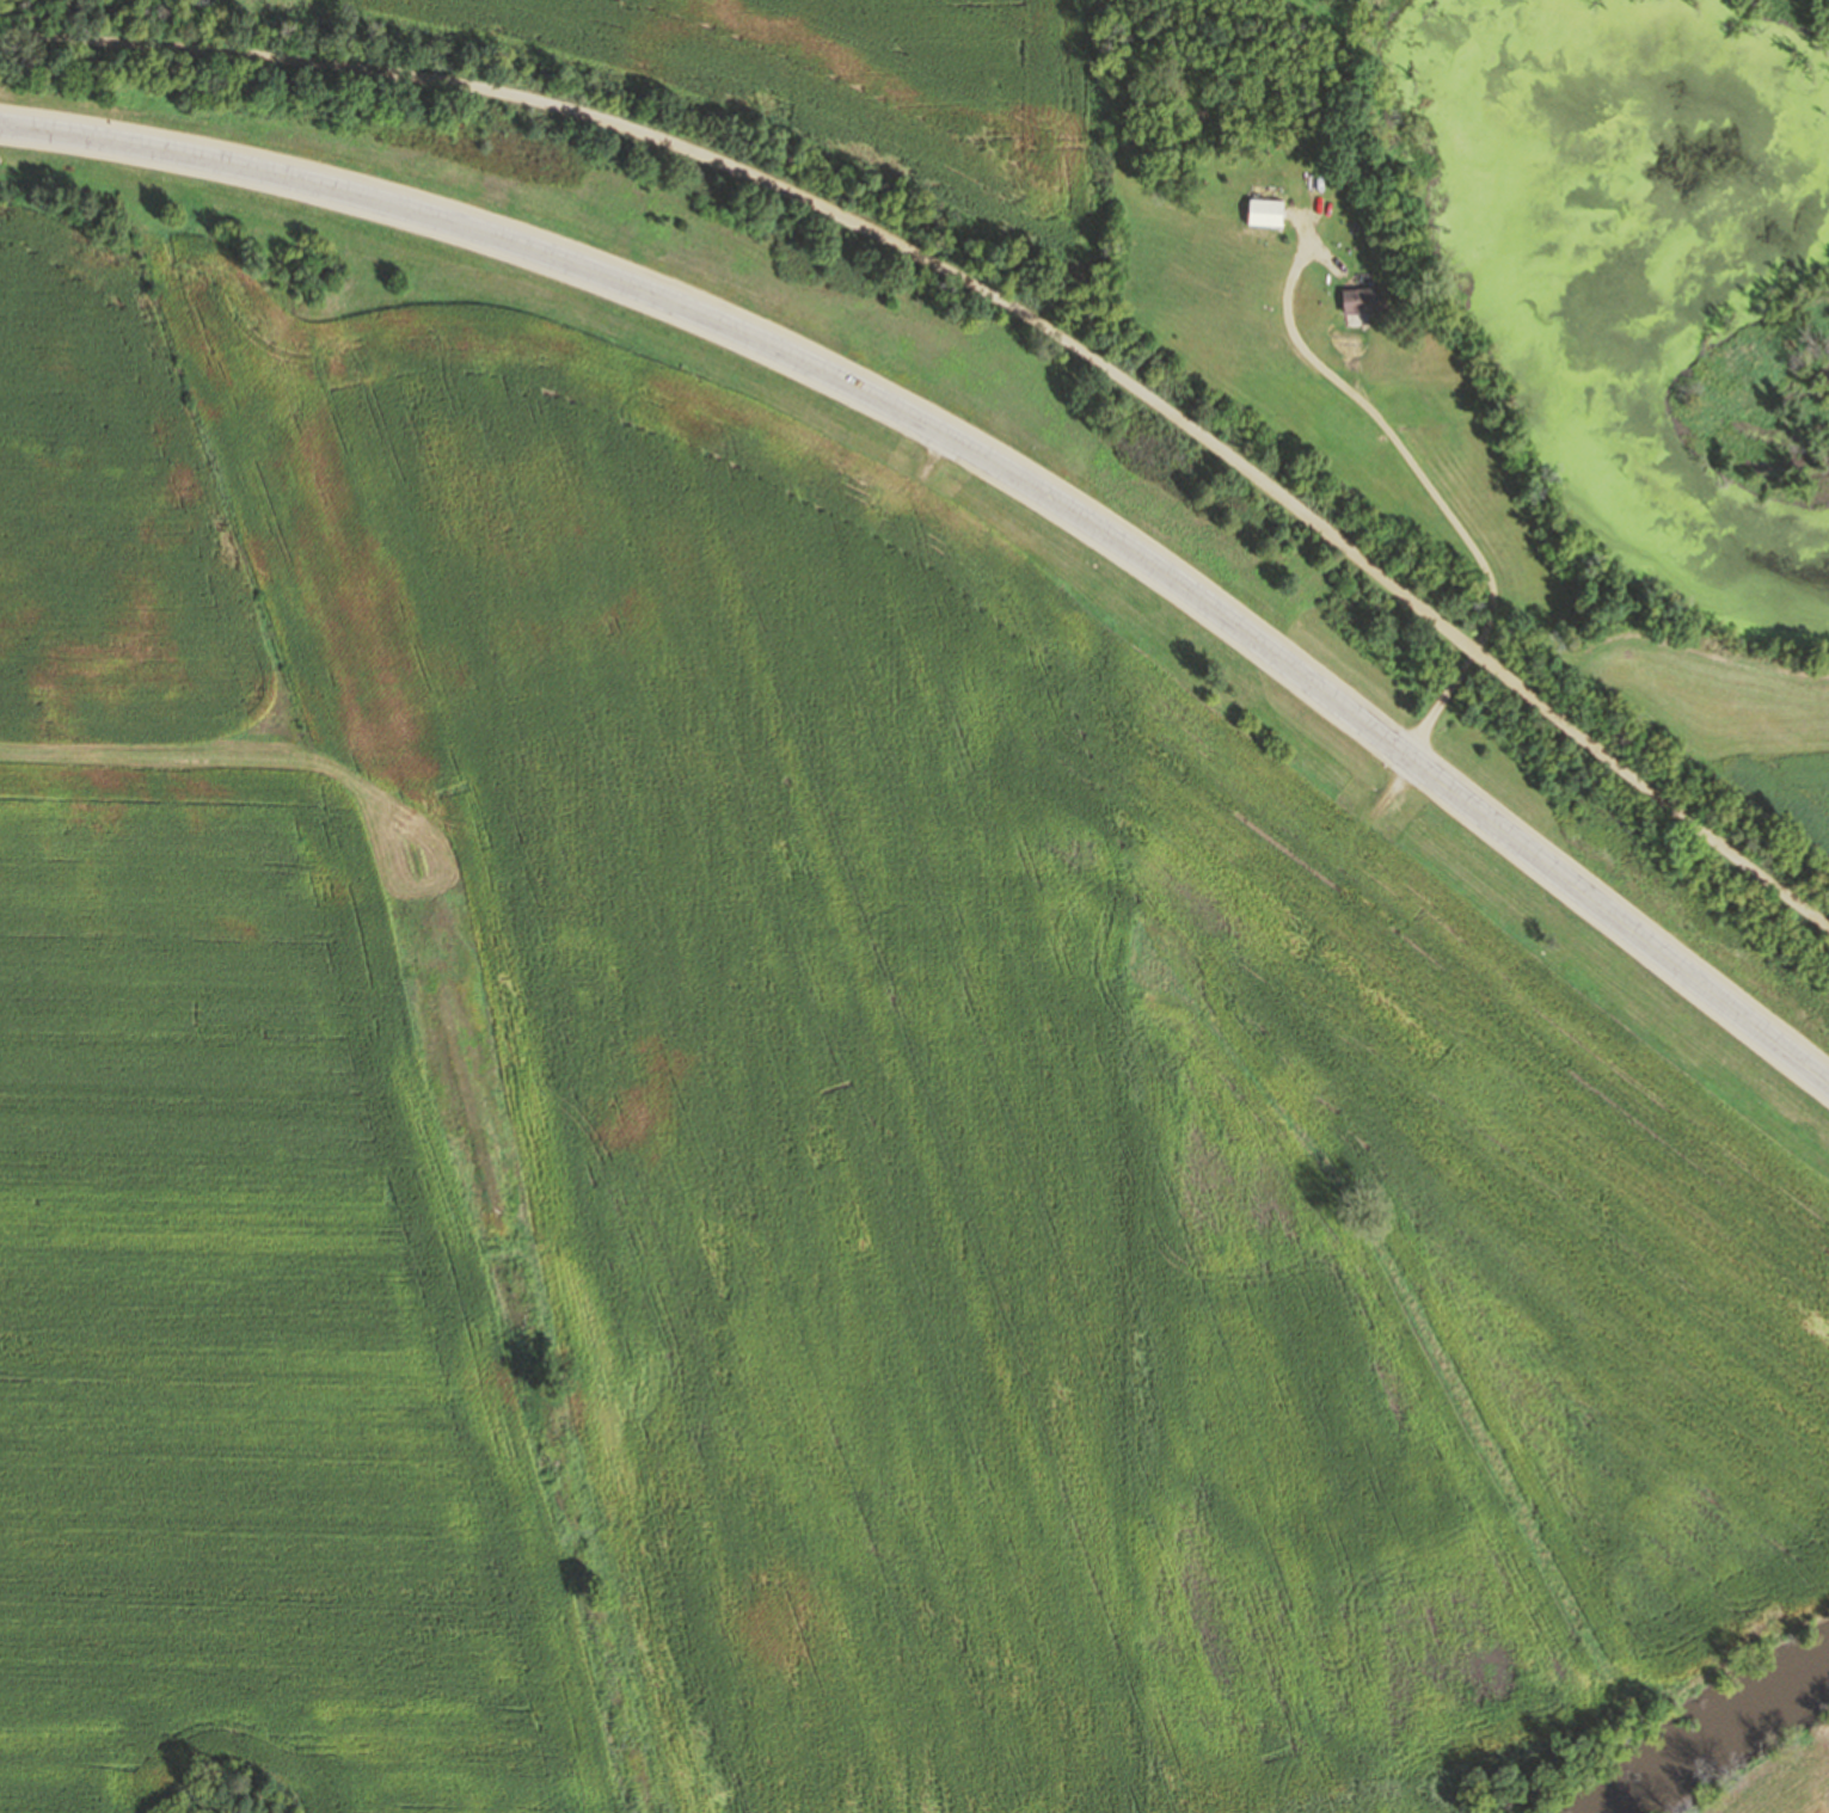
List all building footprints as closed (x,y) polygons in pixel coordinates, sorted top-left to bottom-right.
[(1287,203),(1254,201),(1252,227),(1285,228),(1287,203)] [(1352,295),(1355,319),(1394,315),(1393,291),(1352,295)]
